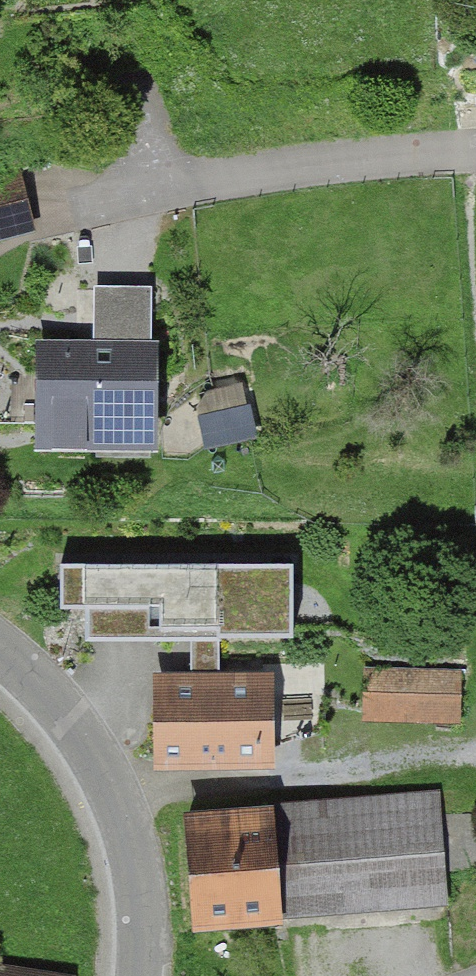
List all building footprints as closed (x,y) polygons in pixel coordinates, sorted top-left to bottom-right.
[(0,175),(0,245),(34,237),(18,170),(0,175)] [(148,287),(92,286),(91,339),(147,340),(148,287)] [(156,344),(36,344),(36,450),(156,450),(156,344)] [(201,391),(216,435),(259,420),(245,377),(201,391)] [(293,559),(60,562),(60,607),(87,607),(87,635),(194,634),(194,673),(223,673),(222,640),(294,639),(293,559)] [(458,664),(363,663),(362,725),(457,727),(458,664)] [(194,673),(155,673),(155,762),(273,762),(273,673),(223,673),(194,673)] [(182,811),(190,927),(443,910),(434,793),(182,811)] [(68,974),(0,964),(0,975),(67,975),(68,974)]
